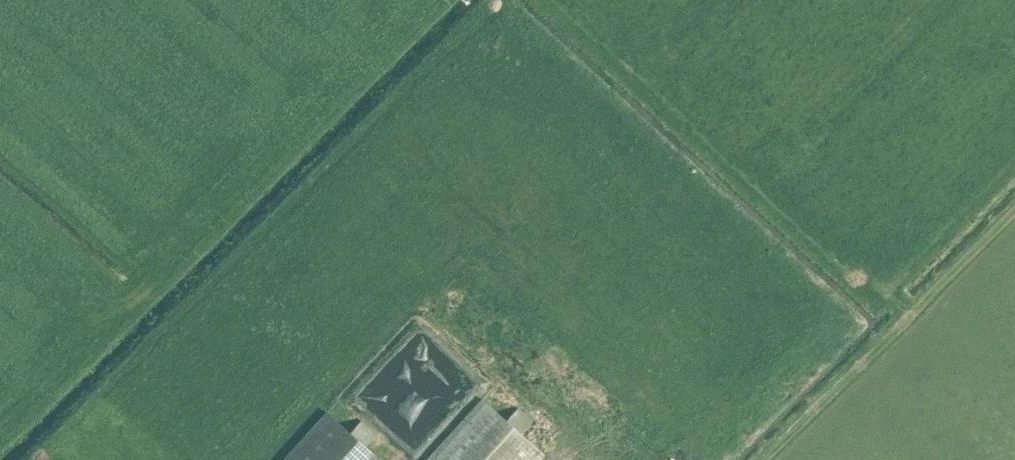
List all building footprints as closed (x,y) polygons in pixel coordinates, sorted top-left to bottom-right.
[(543,456),(482,401),(428,459),(539,459),(543,456)] [(327,414),(285,459),(378,459),(327,414)]
